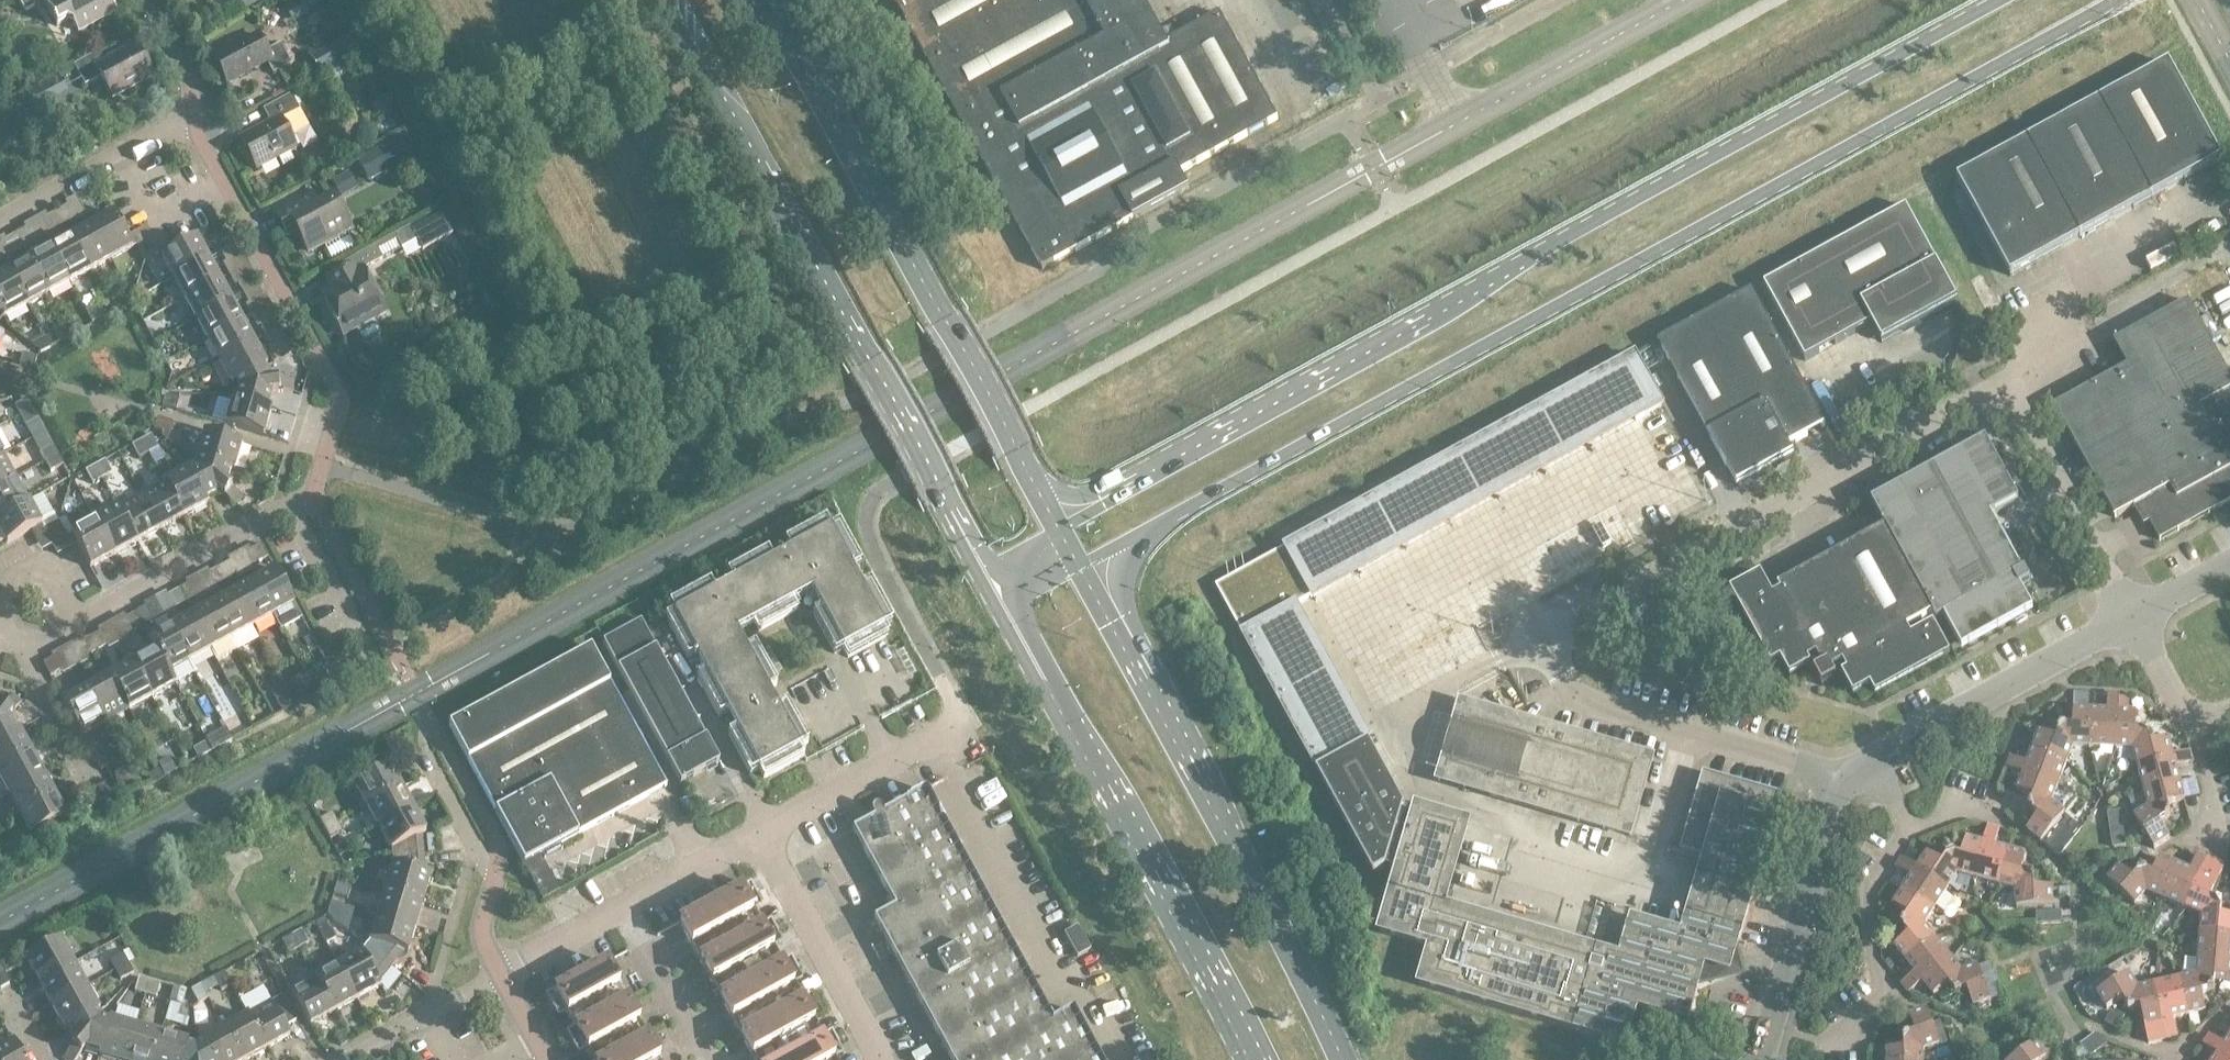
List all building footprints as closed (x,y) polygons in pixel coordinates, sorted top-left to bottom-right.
[(26,11),(35,6),(31,0),(20,0),(26,11)] [(78,33),(118,12),(111,0),(46,0),(43,2),(57,26),(67,21),(73,23),(78,33)] [(244,11),(263,0),(238,0),(244,11)] [(290,11),(295,21),(302,17),(309,13),(308,10),(325,1),(324,0),(304,0),(305,3),(290,11)] [(895,6),(1042,272),(1114,232),(1189,191),(1180,174),(1277,121),(1219,15),(1167,44),(1142,0),(892,0),(895,6)] [(214,59),(227,84),(267,63),(273,75),(292,65),(281,44),(267,52),(258,36),(214,59)] [(346,41),(339,44),(347,59),(354,56),(346,41)] [(102,77),(113,98),(153,76),(137,47),(105,65),(99,53),(75,66),(86,86),(102,77)] [(342,68),(333,73),(336,80),(346,75),(342,68)] [(2219,166),(2166,69),(1954,185),(2007,281),(2060,252),(2163,195),(2219,166)] [(263,110),(270,123),(298,107),(291,95),(263,110)] [(241,138),(258,171),(297,150),(279,118),(241,138)] [(401,136),(356,160),(368,182),(386,172),(389,177),(416,163),(401,136)] [(349,173),(333,182),(341,196),(357,188),(349,173)] [(299,231),(310,252),(347,232),(331,200),(316,208),(310,197),(277,214),(289,236),(299,231)] [(67,206),(58,212),(65,224),(74,219),(67,206)] [(1906,207),(1764,286),(1806,361),(1872,325),(1882,343),(1958,302),(1906,207)] [(65,224),(58,212),(48,217),(54,230),(65,224)] [(133,249),(114,214),(92,226),(112,261),(133,249)] [(112,261),(92,226),(71,237),(91,272),(112,261)] [(333,269),(337,277),(327,282),(334,295),(324,300),(344,336),(356,329),(361,339),(367,341),(378,335),(380,329),(374,319),(385,313),(362,271),(417,241),(409,227),(333,269)] [(25,229),(16,235),(23,248),(33,242),(25,229)] [(23,248),(16,235),(6,240),(13,253),(23,248)] [(91,272),(71,237),(51,249),(70,283),(91,272)] [(137,246),(141,254),(156,245),(152,238),(137,246)] [(196,238),(172,252),(162,257),(174,278),(208,260),(196,238)] [(160,253),(156,245),(141,254),(145,262),(160,253)] [(221,253),(226,263),(240,256),(234,246),(221,253)] [(70,283),(51,249),(30,260),(49,295),(70,283)] [(49,295),(30,260),(9,271),(28,306),(49,295)] [(219,280),(208,260),(174,278),(185,299),(219,280)] [(9,271),(0,276),(0,310),(2,315),(1,315),(3,319),(28,306),(9,271)] [(238,284),(244,294),(257,287),(252,277),(238,284)] [(231,301),(219,280),(185,299),(192,311),(197,320),(231,301)] [(262,297),(257,287),(244,294),(249,304),(262,297)] [(1798,376),(1752,292),(1658,343),(1736,487),(1793,455),(1788,447),(1825,427),(1798,376)] [(236,311),(231,301),(197,320),(208,341),(242,322),(236,311)] [(2159,542),(2229,503),(2229,406),(2203,358),(2216,351),(2189,302),(2115,342),(2128,366),(2055,407),(2115,518),(2140,505),(2159,542)] [(261,326),(266,336),(279,329),(274,319),(261,326)] [(253,343),(242,322),(208,341),(219,361),(253,343)] [(78,326),(69,332),(72,336),(81,331),(78,326)] [(285,338),(279,329),(266,336),(272,345),(285,338)] [(267,367),(253,343),(219,361),(233,386),(236,384),(263,368),(263,369),(267,367)] [(23,354),(19,365),(34,369),(37,358),(23,354)] [(236,384),(240,391),(238,399),(237,400),(268,409),(268,408),(272,393),(293,391),(292,380),(271,382),(263,369),(263,368),(236,384)] [(30,382),(16,378),(12,388),(27,392),(30,382)] [(179,400),(165,396),(162,407),(176,411),(179,400)] [(234,398),(226,425),(263,436),(271,409),(268,408),(268,409),(237,400),(238,399),(234,398)] [(33,409),(28,400),(15,406),(20,416),(33,409)] [(38,419),(33,409),(20,416),(26,426),(38,419)] [(172,423),(158,419),(155,430),(169,435),(172,423)] [(197,460),(200,461),(201,460),(231,469),(231,470),(234,471),(242,444),(205,433),(197,460)] [(158,448),(151,435),(141,441),(148,454),(158,448)] [(148,454),(141,441),(132,446),(139,459),(148,454)] [(1872,503),(1886,529),(1933,616),(1936,622),(1944,618),(1962,649),(2032,611),(2019,587),(2030,582),(2025,573),(2022,574),(1991,517),(2018,501),(1985,441),(1872,503)] [(58,455),(53,445),(40,452),(46,462),(58,455)] [(64,465),(58,455),(46,462),(51,472),(64,465)] [(3,456),(0,457),(0,487),(16,479),(3,456)] [(112,473),(105,460),(95,466),(103,479),(112,473)] [(201,460),(200,461),(198,469),(190,473),(190,474),(206,501),(219,494),(235,507),(242,498),(226,485),(231,470),(231,469),(201,460)] [(103,479),(95,466),(85,471),(93,484),(103,479)] [(189,470),(165,483),(183,518),(208,505),(206,501),(190,474),(190,473),(189,470)] [(16,479),(0,487),(0,518),(28,502),(16,479)] [(183,518),(165,483),(142,496),(160,531),(183,518)] [(160,531),(142,496),(119,508),(137,543),(160,531)] [(28,502),(0,518),(0,530),(8,544),(42,525),(28,502)] [(137,543),(119,508),(96,521),(114,556),(137,543)] [(43,529),(48,537),(63,529),(59,521),(43,529)] [(114,556),(96,521),(72,534),(91,569),(114,556)] [(732,583),(714,592),(736,633),(754,624),(758,632),(799,610),(794,601),(803,597),(805,601),(804,602),(803,604),(803,605),(802,605),(803,606),(803,607),(803,608),(804,609),(805,610),(806,610),(807,610),(809,610),(810,609),(811,609),(812,608),(812,607),(812,606),(812,605),(812,603),(816,601),(821,609),(812,614),(834,654),(843,650),(848,659),(888,636),(884,628),(892,623),(870,582),(861,587),(852,570),(861,565),(839,525),(830,530),(826,521),(785,543),(789,552),(772,561),(768,553),(727,575),(732,583)] [(1333,522),(1216,587),(1318,771),(1371,741),(1296,605),(1360,570),(1333,522)] [(68,537),(63,529),(48,537),(52,545),(68,537)] [(1933,616),(1886,529),(1778,588),(1781,593),(1773,598),(1761,576),(1730,592),(1771,666),(1781,661),(1790,678),(1811,667),(1809,662),(1817,657),(1823,668),(1815,673),(1822,686),(1836,679),(1831,670),(1842,665),(1846,673),(1842,676),(1853,696),(1871,687),(1876,697),(1950,656),(1933,625),(1928,628),(1924,620),(1933,616)] [(261,545),(251,550),(258,563),(268,558),(261,545)] [(229,562),(220,567),(227,580),(236,575),(229,562)] [(227,580),(220,567),(209,573),(216,586),(227,580)] [(302,618),(275,570),(254,582),(273,616),(280,630),(302,618)] [(273,616),(254,582),(234,593),(253,627),(273,616)] [(759,771),(763,779),(804,757),(800,749),(808,744),(786,703),(777,708),(768,691),(776,686),(754,645),(745,650),(736,633),(714,592),(710,584),(669,606),(673,615),(665,619),(687,660),(696,655),(705,672),(696,677),(719,718),(727,713),(736,730),(728,735),(750,776),(759,771)] [(188,585),(178,590),(185,603),(194,598),(188,585)] [(185,603),(178,590),(168,596),(175,608),(185,603)] [(253,627),(234,593),(213,605),(232,639),(253,627)] [(238,651),(232,639),(213,605),(192,616),(211,650),(217,662),(238,651)] [(146,608),(135,613),(142,626),(153,621),(146,608)] [(142,626),(135,613),(126,619),(133,632),(142,626)] [(211,650),(192,616),(171,628),(190,662),(211,650)] [(160,634),(153,621),(142,626),(149,639),(160,634)] [(704,740),(642,622),(604,642),(667,760),(680,785),(719,764),(705,739),(704,740)] [(190,662),(171,628),(160,634),(149,639),(156,651),(156,650),(169,674),(169,673),(175,685),(196,673),(190,662)] [(100,633),(90,638),(97,651),(107,646),(100,633)] [(97,651),(90,638),(80,644),(87,657),(97,651)] [(468,762),(525,865),(543,856),(545,860),(546,859),(544,855),(560,846),(562,850),(563,849),(561,846),(667,788),(591,649),(449,727),(468,762)] [(156,650),(156,651),(133,663),(152,697),(175,685),(169,673),(169,674),(156,650)] [(53,659),(43,664),(50,677),(60,672),(53,659)] [(152,697),(133,663),(111,676),(129,710),(152,697)] [(325,674),(309,683),(315,696),(332,687),(325,674)] [(129,710),(111,676),(87,689),(106,723),(129,710)] [(106,723),(87,689),(64,701),(82,736),(106,723)] [(2074,694),(2074,704),(2092,705),(2092,695),(2074,694)] [(16,733),(16,732),(9,719),(21,703),(12,695),(0,710),(0,742),(16,733)] [(289,696),(277,703),(283,714),(295,708),(289,696)] [(2120,696),(2108,696),(2107,713),(2092,712),(2090,749),(2116,750),(2118,714),(2120,696)] [(2039,734),(2032,751),(2066,764),(2073,748),(2090,749),(2092,712),(2074,711),(2073,728),(2060,728),(2056,740),(2039,734)] [(2118,714),(2116,750),(2133,751),(2138,768),(2173,758),(2168,740),(2151,745),(2147,733),(2135,732),(2136,715),(2118,714)] [(1495,778),(1489,796),(1631,837),(1653,760),(1536,725),(1535,731),(1509,724),(1505,738),(1455,723),(1444,763),(1495,778)] [(16,732),(16,733),(0,742),(0,773),(33,755),(19,730),(16,732)] [(214,735),(206,739),(213,752),(221,747),(214,735)] [(2019,737),(2016,745),(2026,748),(2028,741),(2019,737)] [(1399,810),(1364,746),(1312,775),(1369,879),(1381,872),(1392,875),(1385,898),(1374,937),(1425,952),(1414,991),(1555,1031),(1564,1034),(1584,1040),(1620,1050),(1632,1013),(1682,1027),(1695,982),(1708,985),(1711,974),(1672,962),(1677,941),(1627,927),(1616,964),(1439,913),(1463,829),(1399,810)] [(2066,764),(2032,751),(2027,765),(2011,759),(2006,770),(2023,776),(2023,775),(2057,788),(2066,764)] [(2192,764),(2189,753),(2173,758),(2138,768),(2144,793),(2180,783),(2176,769),(2192,764)] [(33,755),(0,773),(0,777),(10,794),(44,775),(33,755)] [(168,759),(158,764),(165,778),(176,772),(168,759)] [(356,786),(367,807),(401,788),(390,767),(356,786)] [(124,770),(112,776),(125,799),(136,793),(124,770)] [(158,770),(146,776),(151,785),(163,779),(158,770)] [(1781,797),(1703,774),(1681,852),(1706,859),(1758,875),(1781,797)] [(56,796),(44,775),(10,794),(21,815),(56,796)] [(2023,775),(2023,776),(2017,792),(2033,798),(2029,811),(2038,819),(2028,832),(2042,844),(2065,816),(2051,804),(2057,788),(2023,775)] [(2184,801),(2180,783),(2144,793),(2149,810),(2134,819),(2154,850),(2169,840),(2160,825),(2170,818),(2167,806),(2184,801)] [(412,809),(401,788),(367,807),(378,828),(412,809)] [(896,812),(890,816),(887,811),(887,810),(886,809),(885,809),(883,809),(882,809),(880,809),(879,810),(878,811),(878,812),(878,813),(878,814),(878,815),(878,816),(883,821),(862,833),(882,869),(901,909),(880,920),(902,961),(913,955),(923,972),(912,978),(956,1059),(1105,1059),(1079,1012),(1058,1024),(954,832),(932,793),(896,812)] [(67,818),(56,796),(21,815),(33,837),(67,818)] [(97,814),(92,804),(78,811),(84,821),(97,814)] [(426,833),(412,809),(378,828),(391,852),(392,858),(423,855),(421,835),(426,833)] [(332,813),(319,820),(325,830),(338,823),(332,813)] [(343,833),(338,823),(325,830),(330,840),(343,833)] [(1999,832),(1988,828),(1983,845),(1984,845),(1974,880),(2000,887),(2009,852),(1995,848),(1999,832)] [(2063,830),(2048,849),(2058,857),(2073,838),(2063,830)] [(2124,835),(2112,837),(2114,850),(2126,848),(2124,835)] [(1927,855),(1918,869),(1917,870),(1948,890),(1958,876),(1974,880),(1984,845),(1983,845),(1966,840),(1962,857),(1949,854),(1942,864),(1927,855)] [(2140,850),(2129,852),(2131,862),(2142,860),(2140,850)] [(2026,857),(2009,852),(2000,887),(2016,892),(2017,910),(2053,908),(2052,889),(2034,890),(2034,877),(2022,874),(2026,857)] [(425,874),(423,855),(392,858),(392,865),(385,891),(423,902),(430,876),(425,874)] [(2208,861),(2198,856),(2191,872),(2176,865),(2162,900),(2186,911),(2201,876),(2202,877),(2208,861)] [(1758,875),(1706,859),(1677,941),(1672,962),(1711,974),(1729,972),(1758,875)] [(2147,893),(2162,900),(2176,865),(2160,859),(2153,875),(2141,870),(2133,880),(2119,868),(2107,882),(2135,907),(2147,893)] [(1918,869),(1903,860),(1897,869),(1912,879),(1903,892),(1933,912),(1948,890),(1917,870),(1918,869)] [(2221,918),(2222,905),(2211,900),(2225,868),(2208,861),(2202,877),(2201,876),(2186,911),(2202,917),(2201,934),(2229,937),(2229,919),(2221,918)] [(351,889),(337,884),(333,895),(347,900),(351,889)] [(750,885),(679,924),(700,962),(762,928),(761,927),(748,903),(757,898),(750,885)] [(423,902),(385,891),(378,916),(415,927),(423,902)] [(1933,912),(1903,892),(1893,907),(1908,917),(1901,928),(1908,937),(1895,948),(1906,963),(1935,940),(1924,926),(1933,912)] [(2062,915),(2049,916),(2050,927),(2063,926),(2062,915)] [(415,927),(378,916),(370,942),(366,948),(390,967),(403,952),(408,953),(415,927)] [(770,922),(761,927),(762,928),(700,962),(720,999),(782,965),(781,964),(768,940),(778,935),(770,922)] [(328,923),(319,928),(327,943),(336,938),(328,923)] [(1077,928),(1064,935),(1077,957),(1089,951),(1077,928)] [(309,943),(301,930),(292,936),(299,949),(309,943)] [(2201,934),(2198,961),(2229,964),(2229,937),(2201,934)] [(299,949),(292,936),(282,941),(289,955),(299,949)] [(1951,960),(1935,940),(1906,963),(1916,974),(1902,985),(1909,994),(1923,984),(1922,983),(1951,960)] [(26,959),(40,983),(74,965),(61,941),(26,959)] [(309,945),(300,950),(307,962),(316,957),(309,945)] [(390,967),(366,948),(362,952),(338,965),(357,1000),(381,987),(379,982),(390,967)] [(110,961),(116,971),(129,964),(123,954),(110,961)] [(10,983),(5,974),(18,967),(13,957),(0,964),(0,989),(10,983)] [(1891,957),(1886,961),(1891,968),(1897,964),(1891,957)] [(791,959),(781,964),(782,965),(720,999),(740,1036),(802,1002),(802,1001),(789,977),(798,972),(791,959)] [(1962,974),(1951,960),(1922,983),(1923,984),(1934,997),(1948,986),(1955,996),(1967,992),(1973,1008),(1991,1002),(1979,968),(1962,974)] [(2198,961),(2198,962),(2193,962),(2189,964),(2185,967),(2183,971),(2181,976),(2182,981),(2180,981),(2188,1017),(2205,1013),(2201,996),(2214,993),(2215,980),(2229,982),(2229,964),(2198,961)] [(628,1001),(607,963),(546,997),(553,1010),(562,1005),(575,1029),(575,1030),(628,1001)] [(134,973),(129,964),(116,971),(121,980),(134,973)] [(87,988),(74,965),(40,983),(52,1007),(87,988)] [(357,1000),(338,965),(315,978),(334,1013),(357,1000)] [(232,986),(224,973),(214,978),(222,991),(232,986)] [(2145,1027),(2162,1023),(2154,987),(2137,991),(2128,976),(2097,994),(2107,1010),(2122,1001),(2128,1012),(2141,1009),(2145,1027)] [(139,978),(134,993),(145,995),(149,981),(139,978)] [(334,1013),(315,978),(291,991),(310,1026),(334,1013)] [(160,984),(149,981),(145,995),(156,998),(160,984)] [(2188,1017),(2180,981),(2154,987),(2162,1023),(2165,1040),(2177,1037),(2173,1020),(2188,1017)] [(208,999),(201,985),(191,991),(198,1004),(208,999)] [(100,1012),(87,988),(52,1007),(65,1031),(68,1029),(68,1028),(96,1013),(97,1014),(100,1012)] [(186,991),(175,988),(171,1002),(182,1006),(186,991)] [(283,996),(248,1015),(266,1049),(290,1036),(285,1028),(298,1021),(283,996)] [(802,1001),(802,1002),(740,1036),(754,1059),(784,1059),(823,1039),(822,1038),(809,1014),(818,1009),(811,996),(802,1001)] [(628,1001),(575,1030),(575,1029),(566,1034),(573,1047),(582,1042),(592,1059),(608,1059),(648,1038),(628,1001)] [(1910,1018),(1916,1034),(1904,1039),(1904,1052),(1887,1051),(1887,1059),(1923,1059),(1923,1052),(1947,1043),(1940,1023),(1933,1025),(1928,1011),(1910,1018)] [(68,1029),(76,1042),(63,1059),(65,1059),(76,1059),(85,1049),(99,1053),(100,1054),(109,1023),(108,1023),(100,1021),(97,1014),(96,1013),(68,1028),(68,1029)] [(248,1015),(225,1028),(242,1059),(247,1059),(266,1049),(248,1015)] [(2110,1017),(2106,1025),(2120,1032),(2126,1018),(2117,1015),(2110,1017)] [(108,1023),(109,1023),(100,1054),(99,1053),(98,1057),(107,1059),(126,1059),(136,1027),(109,1019),(108,1023)] [(146,1030),(136,1027),(126,1059),(154,1059),(161,1035),(158,1034),(159,1031),(146,1027),(146,1030)] [(225,1028),(200,1041),(202,1044),(203,1044),(212,1059),(242,1059),(225,1028)] [(822,1038),(823,1039),(784,1059),(834,1059),(829,1051),(838,1046),(831,1033),(822,1038)] [(161,1035),(154,1059),(181,1059),(186,1045),(186,1046),(187,1042),(161,1035)] [(2100,1047),(2092,1037),(2081,1045),(2090,1055),(2100,1047)] [(2224,1047),(2210,1037),(2203,1046),(2217,1056),(2218,1055),(2225,1059),(2229,1059),(2229,1038),(2224,1047)] [(648,1038),(608,1059),(660,1059),(648,1038)] [(0,1050),(0,1059),(24,1059),(14,1043),(0,1050)] [(202,1044),(195,1048),(186,1046),(186,1045),(181,1059),(212,1059),(203,1044),(202,1044)] [(2046,1059),(2035,1044),(2014,1059),(2045,1059),(2046,1059)]
